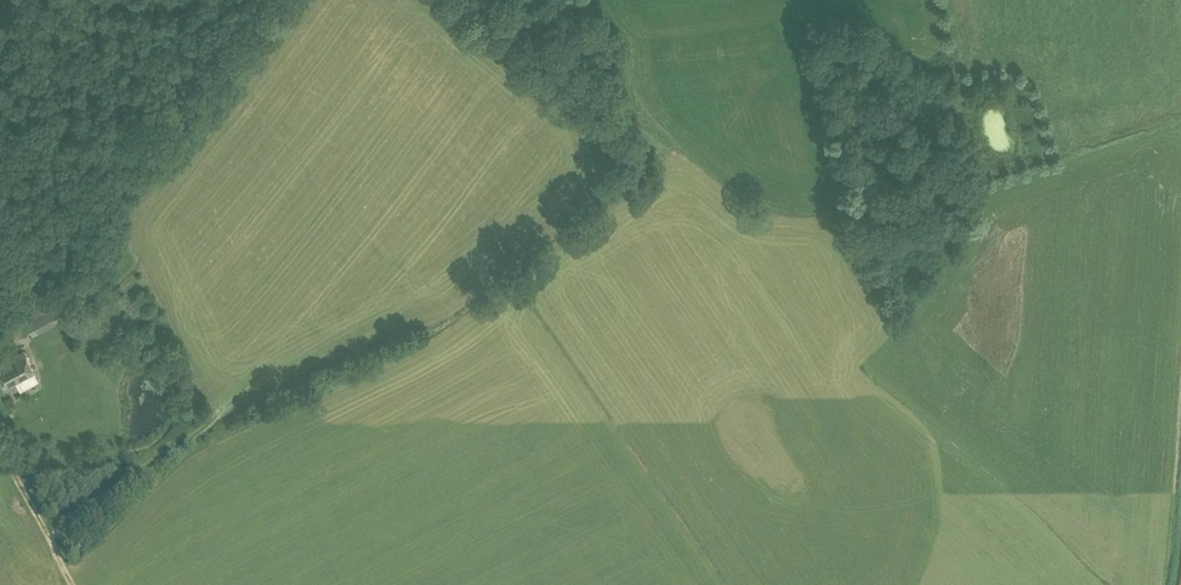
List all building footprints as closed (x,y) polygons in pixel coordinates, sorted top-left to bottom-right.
[(51,269),(55,275),(67,267),(59,254),(41,266),(46,273),(51,269)] [(33,272),(41,282),(48,277),(40,267),(33,272)] [(51,311),(58,321),(67,317),(58,301),(49,306),(51,311)] [(36,320),(33,322),(39,333),(56,324),(55,323),(58,321),(51,311),(36,320)] [(6,390),(36,375),(23,350),(0,361),(0,378),(6,390)]
